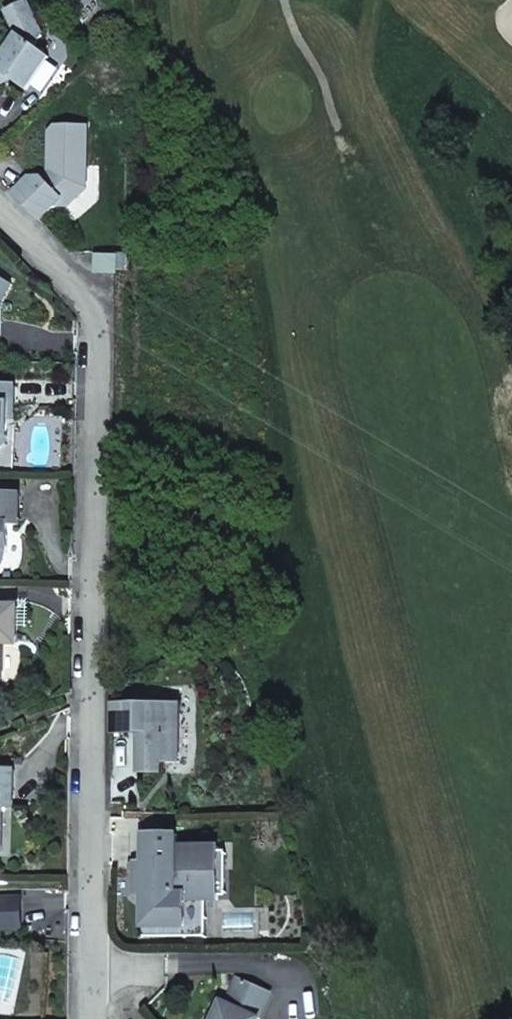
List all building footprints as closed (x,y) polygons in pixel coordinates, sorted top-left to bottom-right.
[(51,57),(37,47),(43,37),(27,2),(0,15),(13,42),(0,60),(0,84),(10,79),(26,91),(51,57)] [(50,132),(48,171),(41,178),(29,178),(29,189),(19,199),(39,220),(55,206),(73,188),(86,188),(88,127),(55,127),(50,132)] [(29,178),(13,193),(19,199),(29,189),(29,178)] [(68,206),(86,188),(73,188),(55,206),(68,206)] [(98,274),(116,274),(117,257),(100,256),(98,274)] [(9,282),(0,276),(0,301),(0,296),(9,282)] [(14,285),(9,282),(0,296),(0,301),(0,305),(2,305),(14,285)] [(15,386),(0,385),(0,450),(7,443),(8,421),(15,421),(15,386)] [(8,528),(10,528),(10,526),(20,526),(21,494),(0,494),(0,564),(4,564),(10,549),(10,537),(8,537),(8,528)] [(15,643),(16,605),(0,605),(0,643),(15,643)] [(180,706),(111,706),(111,734),(145,734),(144,745),(140,745),(140,773),(162,773),(162,764),(180,764),(180,706)] [(14,770),(0,770),(0,807),(13,807),(14,770)] [(187,900),(219,900),(219,848),(177,848),(177,835),(143,835),(143,864),(136,864),(136,896),(143,896),(143,928),(187,927),(187,900)] [(16,925),(16,897),(0,898),(0,925),(16,925)] [(271,993),(236,978),(226,1003),(221,1001),(213,1018),(254,1018),(255,1017),(259,1018),(260,1018),(271,993)]
